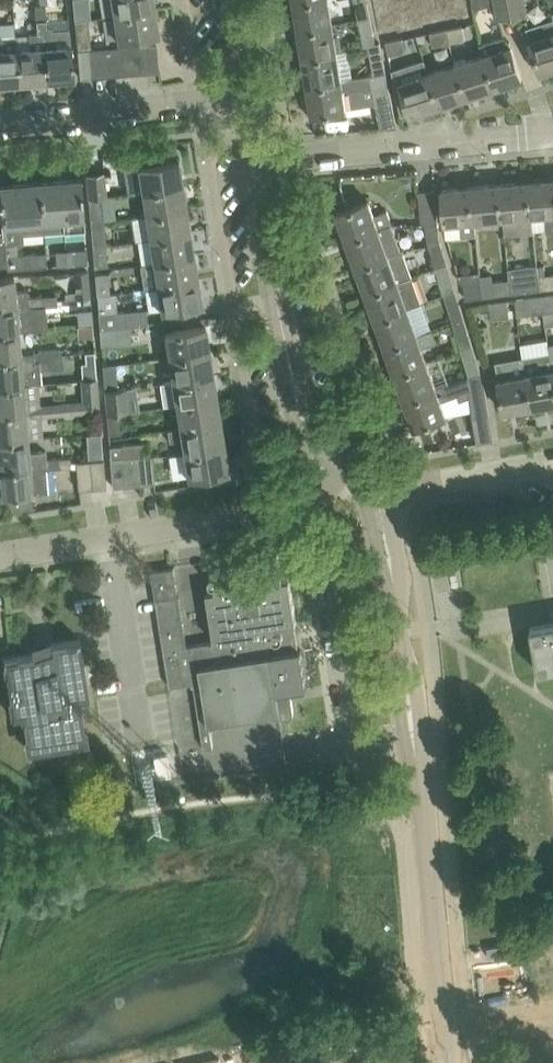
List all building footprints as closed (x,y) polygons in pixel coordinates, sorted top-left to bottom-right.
[(86,0),(74,0),(75,17),(88,16),(86,0)] [(155,8),(154,0),(111,0),(114,15),(155,8)] [(289,12),(292,30),(298,29),(333,24),(329,0),(300,0),(294,1),(296,11),(289,12)] [(394,28),(463,14),(460,0),(388,0),(394,28)] [(489,0),(471,0),(473,9),(490,6),(489,0)] [(512,16),(509,0),(493,0),(496,18),(512,16)] [(512,16),(528,13),(525,0),(509,0),(512,16)] [(367,3),(356,6),(359,20),(370,17),(367,3)] [(46,5),(36,5),(37,20),(47,19),(46,5)] [(159,33),(155,8),(114,15),(118,39),(159,33)] [(370,17),(359,20),(364,46),(375,44),(370,17)] [(531,40),(541,73),(552,69),(552,18),(527,27),(531,40)] [(54,27),(47,25),(47,19),(37,20),(38,34),(42,33),(46,80),(74,78),(72,56),(71,44),(70,28),(54,29),(54,27)] [(76,21),(78,50),(89,49),(92,49),(89,20),(76,21)] [(339,34),(335,35),(333,24),(298,29),(300,40),(294,41),(297,57),(302,56),(303,57),(337,51),(342,50),(339,34)] [(463,26),(447,29),(450,42),(465,39),(463,26)] [(433,46),(450,42),(447,29),(430,32),(433,46)] [(19,82),(46,80),(42,33),(38,34),(29,34),(30,47),(17,49),(19,82)] [(19,82),(16,36),(0,37),(0,84),(19,82)] [(480,45),(484,55),(494,88),(522,79),(512,46),(510,41),(504,37),(480,45)] [(144,45),(146,72),(159,71),(157,44),(144,45)] [(146,72),(144,45),(130,46),(133,73),(146,72)] [(117,47),(119,74),(133,73),(130,46),(117,47)] [(117,47),(103,48),(106,75),(119,74),(117,47)] [(91,76),(106,75),(103,48),(92,49),(89,49),(91,76)] [(80,77),(91,76),(89,49),(78,50),(79,55),(80,77)] [(307,85),(342,80),(337,51),(303,57),(305,69),(300,70),(303,85),(307,85)] [(456,64),(467,97),(494,88),(484,55),(456,64)] [(373,75),(386,73),(383,58),(371,60),(373,75)] [(429,73),(425,60),(392,70),(401,114),(402,114),(410,111),(411,114),(439,105),(429,73)] [(456,64),(429,73),(439,105),(467,97),(456,64)] [(342,80),(307,85),(309,96),(304,97),(307,114),(312,113),(312,114),(346,109),(375,104),(379,128),(395,127),(390,94),(386,73),(373,75),(370,75),(359,77),(342,80)] [(127,193),(142,191),(183,184),(179,160),(123,169),(127,193)] [(104,172),(87,174),(89,198),(102,197),(106,197),(104,172)] [(85,229),(84,218),(81,178),(67,179),(67,181),(60,182),(64,231),(85,229)] [(529,181),(532,216),(545,215),(546,229),(547,232),(552,232),(552,179),(529,181)] [(40,181),(44,232),(64,231),(60,182),(54,182),(54,180),(40,181)] [(23,234),(44,232),(40,181),(27,182),(27,185),(14,186),(14,183),(6,184),(7,195),(1,195),(4,224),(16,223),(18,244),(23,240),(23,234)] [(533,231),(534,230),(532,216),(529,181),(501,184),(504,218),(505,234),(533,232),(533,231)] [(7,195),(6,184),(0,185),(0,265),(1,265),(7,264),(7,269),(18,268),(17,255),(19,254),(18,244),(16,223),(4,224),(1,195),(7,195)] [(183,184),(142,191),(146,215),(187,208),(183,184)] [(472,186),(475,221),(504,218),(501,184),(472,186)] [(476,235),(475,221),(472,186),(442,189),(444,211),(445,224),(460,223),(461,236),(476,235)] [(419,190),(422,224),(426,224),(438,223),(435,189),(419,190)] [(91,218),(104,217),(102,197),(89,198),(91,218)] [(388,210),(374,215),(369,200),(336,212),(337,213),(333,214),(332,215),(338,230),(342,228),(346,239),(379,227),(388,224),(392,222),(388,210)] [(150,238),(191,232),(187,208),(146,215),(150,238)] [(438,223),(426,224),(427,238),(429,245),(441,243),(439,237),(438,223)] [(379,227),(346,239),(350,250),(351,250),(356,264),(355,264),(356,265),(397,250),(388,224),(379,227)] [(93,247),(106,246),(105,225),(91,226),(93,247)] [(153,262),(194,255),(191,232),(150,238),(153,262)] [(436,267),(447,263),(441,243),(429,245),(436,267)] [(107,266),(106,246),(93,247),(94,267),(107,266)] [(75,249),(65,250),(66,265),(77,263),(75,249)] [(402,249),(397,250),(356,265),(360,277),(361,276),(366,291),(365,291),(365,293),(412,276),(402,249)] [(56,266),(66,265),(65,250),(55,251),(56,266)] [(18,268),(40,267),(39,253),(19,254),(17,255),(18,268)] [(157,286),(198,279),(194,255),(153,262),(157,286)] [(436,267),(444,294),(455,290),(447,263),(436,267)] [(509,281),(511,293),(540,289),(538,266),(537,264),(508,268),(509,279),(509,281)] [(552,287),(552,273),(545,274),(544,266),(538,266),(540,289),(552,287)] [(88,270),(74,271),(75,291),(65,292),(65,300),(90,297),(88,270)] [(108,273),(95,274),(97,295),(110,294),(108,273)] [(15,291),(14,276),(2,277),(0,277),(0,304),(16,303),(29,302),(29,297),(28,290),(15,291)] [(422,302),(412,276),(365,293),(369,304),(370,303),(376,318),(375,318),(375,319),(408,308),(422,302)] [(161,310),(181,307),(202,304),(198,279),(157,286),(161,310)] [(495,295),(511,293),(509,281),(509,279),(493,281),(495,295)] [(466,298),(482,297),(481,281),(463,283),(464,285),(466,298)] [(110,294),(97,295),(100,329),(130,326),(130,325),(148,324),(146,308),(117,311),(115,293),(110,293),(110,294)] [(544,311),(552,310),(552,294),(541,295),(544,311)] [(56,295),(43,296),(29,297),(29,302),(30,306),(34,306),(45,305),(57,304),(56,295)] [(525,314),(544,311),(541,295),(523,298),(525,314)] [(490,306),(483,307),(484,317),(491,316),(491,318),(510,316),(509,309),(508,300),(489,302),(490,306)] [(30,306),(29,302),(16,303),(0,304),(0,332),(18,330),(36,329),(34,306),(30,306)] [(464,317),(462,311),(460,304),(448,307),(452,321),(464,317)] [(385,344),(417,334),(408,308),(375,319),(379,330),(380,330),(385,344)] [(79,325),(92,324),(91,309),(78,310),(79,325)] [(452,321),(461,348),(472,344),(464,317),(452,321)] [(78,338),(93,337),(92,324),(79,325),(77,326),(78,338)] [(101,345),(131,343),(130,326),(100,329),(101,345)] [(169,357),(210,350),(206,326),(165,332),(169,357)] [(394,373),(427,361),(422,347),(436,342),(432,329),(417,334),(385,344),(384,345),(389,357),(390,357),(395,371),(394,372),(394,373)] [(20,353),(18,330),(0,332),(0,359),(20,357),(20,353)] [(521,343),(524,357),(532,407),(552,403),(552,367),(550,352),(548,338),(521,343)] [(48,360),(61,359),(61,349),(48,350),(48,360)] [(34,361),(48,360),(48,350),(33,352),(34,356),(34,361)] [(169,357),(173,381),(213,374),(210,350),(169,357)] [(48,360),(34,361),(34,356),(20,357),(0,359),(0,386),(41,382),(40,369),(49,368),(48,360)] [(524,357),(496,362),(504,412),(532,407),(524,357)] [(469,376),(481,372),(476,358),(465,361),(469,376)] [(404,400),(437,388),(427,361),(394,373),(398,384),(400,384),(405,398),(404,398),(404,400)] [(82,379),(97,377),(95,363),(81,364),(82,379)] [(116,365),(103,365),(104,386),(117,385),(117,380),(116,365)] [(489,414),(484,384),(481,372),(469,376),(437,388),(404,400),(408,410),(403,412),(409,429),(414,427),(447,415),(441,400),(458,394),(460,400),(469,397),(473,417),(489,414)] [(173,381),(160,383),(164,406),(177,404),(217,398),(213,374),(173,381)] [(0,386),(0,413),(95,405),(99,405),(97,377),(82,379),(80,379),(82,400),(40,404),(38,383),(0,386)] [(127,387),(104,389),(107,414),(119,413),(129,412),(140,411),(138,386),(127,387)] [(180,428),(221,422),(217,398),(177,404),(180,428)] [(96,411),(95,405),(0,413),(0,440),(27,438),(26,425),(41,424),(41,416),(96,411)] [(121,433),(119,413),(107,414),(108,434),(121,433)] [(225,445),(221,422),(180,428),(168,430),(169,441),(182,439),(184,452),(225,445)] [(0,440),(0,467),(44,463),(45,469),(60,468),(59,458),(46,459),(46,450),(28,452),(27,438),(0,440)] [(143,457),(143,456),(141,443),(121,445),(123,458),(137,457),(143,457)] [(109,446),(110,459),(123,458),(121,445),(109,446)] [(228,470),(225,445),(184,452),(188,476),(228,470)] [(152,455),(143,456),(143,457),(137,457),(139,484),(154,482),(152,455)] [(71,457),(59,458),(60,468),(72,467),(71,457)] [(139,484),(137,457),(123,458),(125,485),(139,484)] [(110,459),(112,486),(125,485),(123,458),(110,459)] [(106,486),(107,486),(105,459),(104,459),(89,461),(91,488),(106,486)] [(79,489),(91,488),(89,461),(76,461),(79,489)] [(45,469),(44,463),(0,467),(0,495),(47,491),(45,469)] [(277,624),(287,623),(297,622),(290,578),(287,578),(285,567),(285,565),(285,563),(286,562),(286,560),(287,559),(288,556),(290,554),(291,553),(292,552),(293,551),(293,550),(293,548),(293,546),(292,544),(291,543),(290,542),(288,542),(287,542),(285,543),(284,543),(283,544),(282,546),(282,547),(282,548),(220,558),(223,573),(220,578),(219,576),(219,575),(218,575),(217,574),(216,574),(215,573),(213,574),(212,574),(211,574),(210,576),(210,577),(209,578),(209,579),(209,580),(210,581),(210,582),(212,583),(213,584),(214,584),(215,584),(216,589),(179,595),(187,646),(268,632),(268,635),(272,635),(275,638),(277,638),(279,638),(281,638),(282,636),(283,634),(283,632),(282,631),(281,630),(279,629),(277,629),(277,624)] [(151,569),(164,649),(187,646),(179,595),(174,565),(151,569)] [(210,723),(280,712),(281,715),(284,718),(288,718),(291,717),(293,713),(294,710),(291,690),(307,688),(301,649),(292,650),(287,623),(277,624),(277,629),(279,629),(281,630),(282,631),(283,632),(283,634),(282,636),(281,638),(279,638),(277,638),(275,638),(272,635),(268,635),(268,632),(187,646),(164,649),(170,686),(194,682),(204,748),(214,746),(210,723)] [(531,627),(539,672),(552,669),(552,623),(531,627)] [(5,659),(9,680),(14,714),(22,712),(27,749),(65,743),(86,740),(79,696),(88,694),(79,639),(53,643),(54,651),(31,655),(5,659)] [(167,753),(154,755),(157,776),(170,774),(167,753)]
